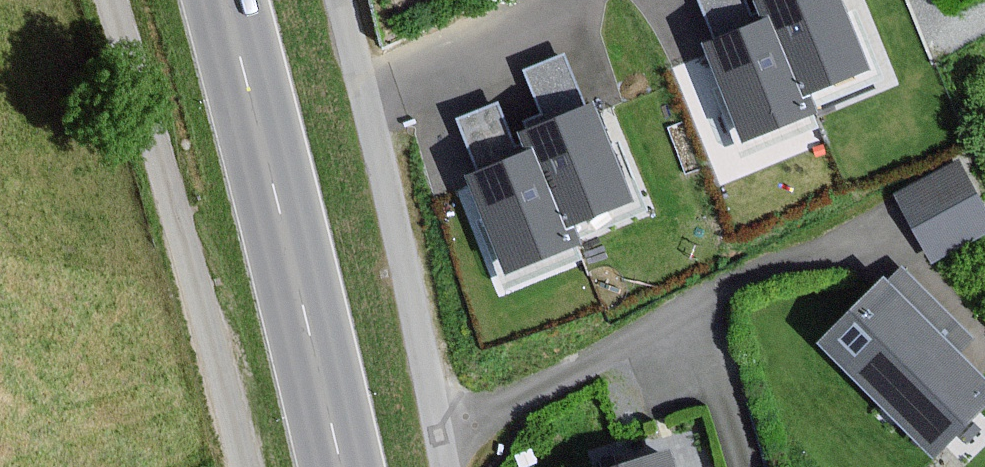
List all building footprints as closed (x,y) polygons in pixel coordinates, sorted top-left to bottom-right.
[(761,1),(769,22),(797,92),(862,66),(836,0),(763,0),(761,1)] [(805,113),(797,92),(769,22),(706,47),(742,138),(805,113)] [(500,95),(453,117),(470,154),(518,132),(500,95)] [(592,106),(527,132),(535,153),(563,223),(628,197),(592,106)] [(571,244),(563,223),(535,153),(472,178),(508,269),(571,244)] [(897,197),(930,260),(984,231),(984,221),(955,166),(897,197)] [(877,286),(818,347),(931,455),(984,398),(984,390),(877,286)] [(663,458),(633,466),(666,466),(663,458)]
